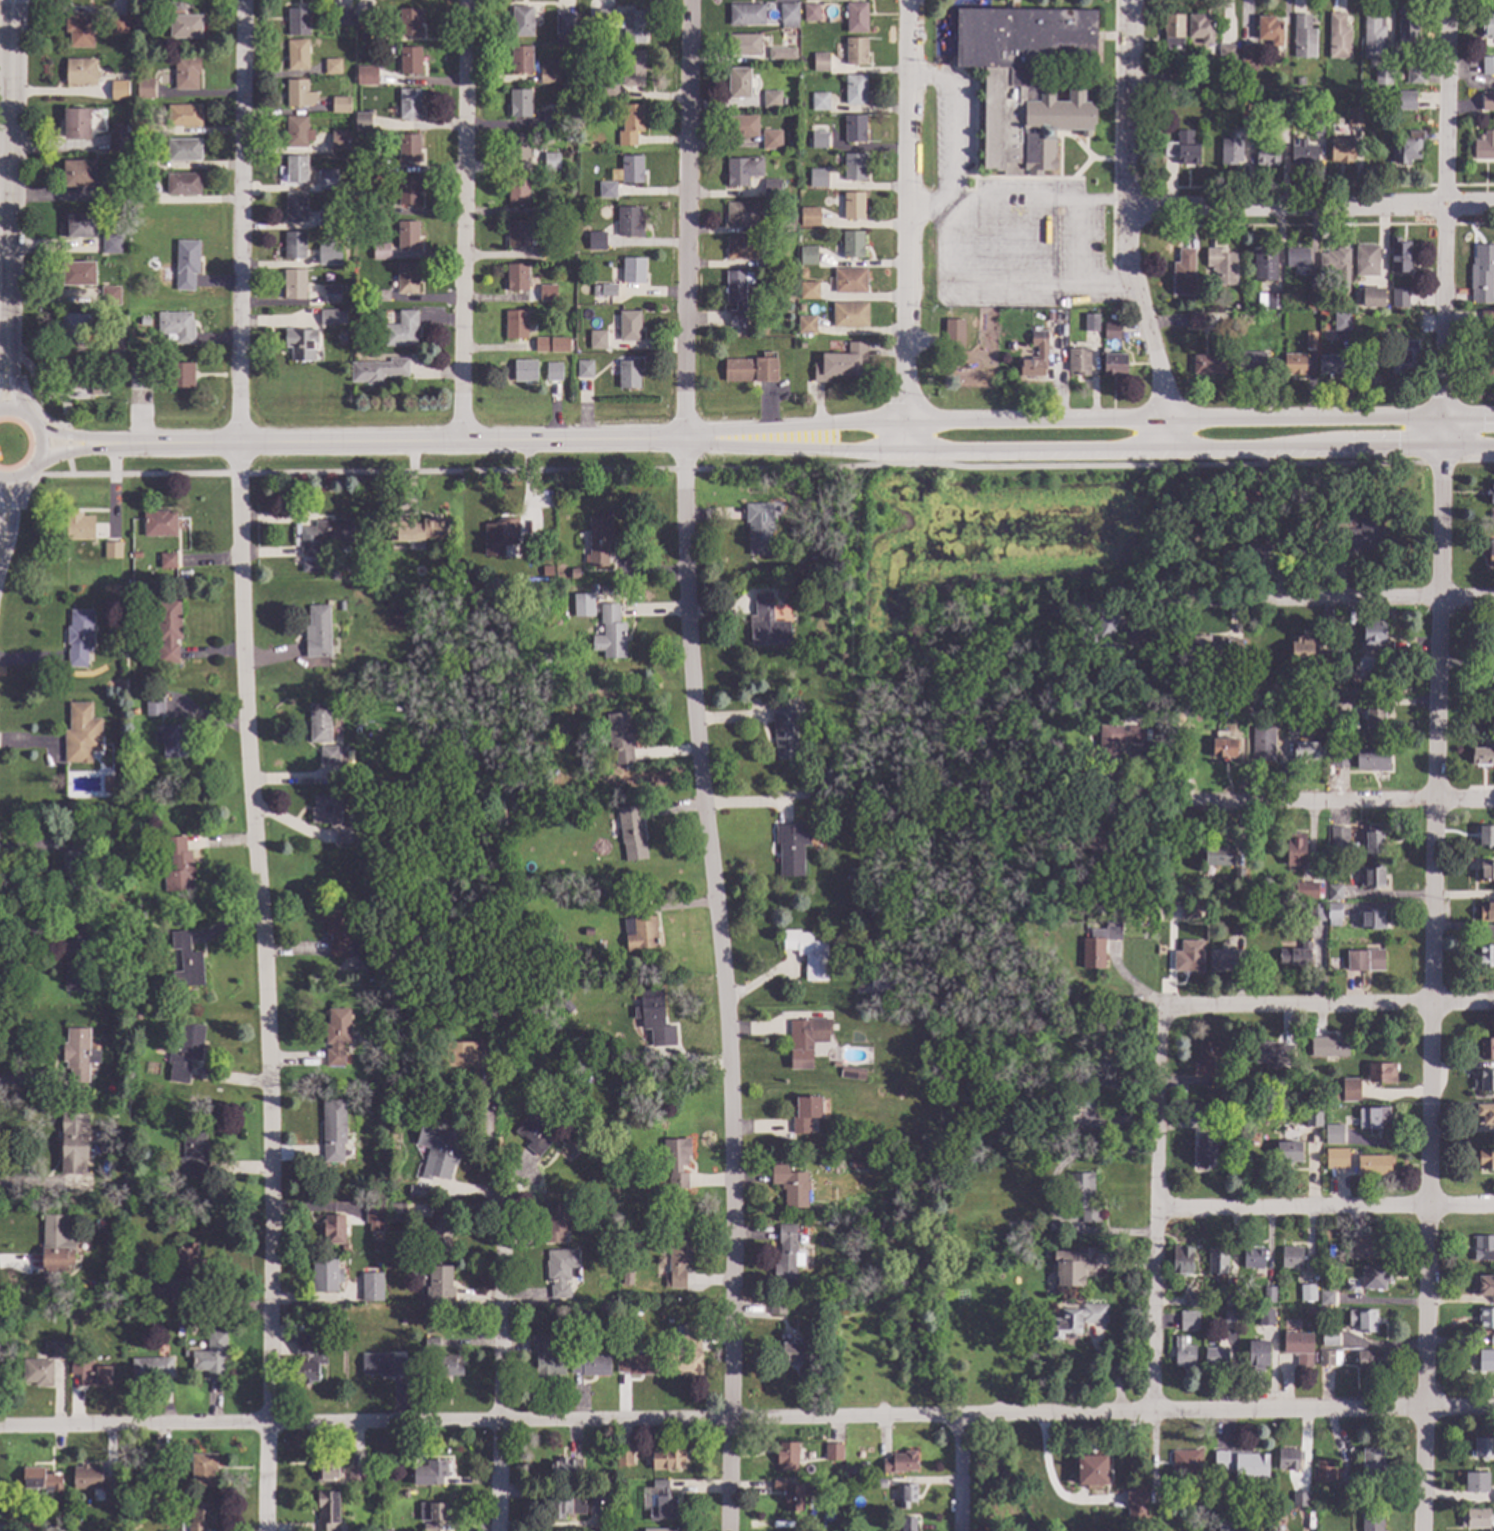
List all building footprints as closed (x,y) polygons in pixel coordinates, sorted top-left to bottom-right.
[(1018,7),(1097,9),(1097,30),(1102,30),(1101,63),(1096,63),(1097,60),(1037,59),(1037,84),(1055,84),(1054,101),(1067,101),(1067,88),(1088,89),(1088,101),(1094,101),(1094,107),(1096,107),(1096,125),(1094,125),(1094,131),(1090,131),(1090,136),(1081,136),(1081,131),(1055,131),(1055,157),(1057,157),(1057,171),(1042,171),(1042,175),(1027,175),(1027,169),(1025,169),(1025,176),(1003,175),(1003,168),(1002,168),(1002,171),(995,170),(995,168),(983,168),(984,119),(977,119),(977,108),(983,109),(984,67),(956,66),(957,7),(1011,7),(1011,1),(1018,1),(1018,7)] [(819,20),(804,21),(804,2),(817,2),(819,2),(819,20)] [(868,32),(846,32),(846,2),(867,2),(868,32)] [(765,24),(729,24),(729,3),(765,3),(765,24)] [(799,21),(797,21),(797,27),(781,27),(781,21),(780,21),(780,3),(799,3),(799,21)] [(533,35),(512,35),(512,14),(510,14),(510,5),(533,5),(533,35)] [(1406,7),(1406,10),(1417,11),(1416,42),(1397,41),(1398,6),(1406,7)] [(309,34),(288,34),(288,7),(309,7),(309,34)] [(352,25),(335,25),(335,22),(327,22),(327,10),(336,10),(336,7),(352,7),(352,25)] [(421,35),(399,35),(399,7),(420,7),(421,35)] [(614,25),(595,25),(595,9),(614,9),(614,25)] [(645,42),(625,43),(624,9),(645,9),(645,42)] [(1379,11),(1380,15),(1384,15),(1384,26),(1385,26),(1384,57),(1363,57),(1364,11),(1379,11)] [(375,28),(358,28),(358,12),(375,12),(375,28)] [(575,30),(574,31),(574,33),(557,33),(557,31),(556,31),(556,12),(575,12),(575,30)] [(1345,26),(1351,26),(1350,57),(1328,57),(1328,12),(1345,12),(1345,26)] [(1482,12),(1493,12),(1493,35),(1482,35),(1482,12)] [(1184,14),(1183,51),(1164,50),(1165,36),(1164,36),(1164,30),(1163,30),(1163,13),(1184,14)] [(1310,28),(1316,28),(1315,57),(1293,57),(1294,13),(1310,14),(1310,28)] [(93,46),(70,46),(70,31),(65,31),(65,14),(93,14),(93,46)] [(202,37),(169,37),(169,14),(202,14),(202,37)] [(1204,19),(1213,19),(1213,44),(1202,44),(1202,37),(1188,37),(1188,14),(1204,14),(1204,19)] [(1274,20),(1283,20),(1282,46),(1271,46),(1271,39),(1257,39),(1258,15),(1274,16),(1274,20)] [(127,33),(110,33),(110,16),(127,16),(127,33)] [(761,53),(729,54),(729,33),(761,33),(761,53)] [(867,64),(846,64),(846,37),(867,37),(867,64)] [(308,70),(288,70),(288,38),(308,38),(308,70)] [(1236,63),(1219,64),(1218,43),(1236,43),(1236,63)] [(1257,72),(1241,71),(1241,44),(1254,44),(1258,44),(1257,72)] [(421,73),(401,73),(400,46),(421,46),(421,73)] [(532,72),(512,72),(511,46),(532,46),(532,72)] [(786,58),(769,58),(769,46),(786,46),(786,58)] [(645,86),(623,86),(622,50),(645,50),(645,86)] [(829,70),(813,70),(813,52),(829,52),(829,70)] [(1482,56),(1493,55),(1493,74),(1482,74),(1482,56)] [(200,73),(198,73),(198,89),(175,89),(175,56),(200,56),(200,73)] [(342,73),(325,73),(324,57),(341,57),(342,73)] [(96,84),(75,84),(75,76),(65,76),(65,58),(96,58),(96,84)] [(558,83),(540,83),(540,58),(558,58),(558,83)] [(377,84),(377,66),(355,66),(355,85),(377,84)] [(751,97),(728,97),(728,66),(750,66),(751,97)] [(1391,84),(1375,84),(1375,68),(1392,68),(1391,84)] [(1423,83),(1406,82),(1406,68),(1423,69),(1423,83)] [(392,84),(376,84),(375,70),(391,70),(392,84)] [(1185,89),(1167,88),(1167,73),(1185,73),(1185,89)] [(866,104),(845,104),(845,74),(866,74),(866,104)] [(1304,83),(1296,84),(1296,77),(1304,76),(1304,83)] [(1250,83),(1245,87),(1240,81),(1245,77),(1250,83)] [(154,97),(137,97),(137,78),(154,78),(154,97)] [(309,91),(316,91),(316,101),(309,106),(288,106),(287,78),(309,78),(309,91)] [(619,95),(600,95),(599,79),(618,79),(619,95)] [(128,99),(111,99),(111,80),(128,80),(128,99)] [(421,118),(411,118),(411,120),(407,120),(407,118),(400,118),(399,89),(420,88),(421,118)] [(531,115),(510,116),(510,89),(531,89),(531,115)] [(781,107),(763,107),(763,90),(781,90),(781,107)] [(828,109),(812,109),(812,91),(828,91),(828,109)] [(1415,110),(1414,92),(1397,92),(1397,110),(1415,110)] [(1481,111),(1493,111),(1493,92),(1481,92),(1481,111)] [(350,112),(332,112),(332,95),(350,95),(350,112)] [(644,131),(637,132),(637,146),(618,146),(618,130),(623,130),(622,103),(644,103),(644,131)] [(202,126),(168,126),(168,104),(202,104),(202,126)] [(1363,124),(1348,124),(1348,106),(1363,107),(1363,124)] [(90,137),(64,137),(64,108),(90,108),(90,137)] [(560,126),(543,126),(543,109),(559,109),(560,126)] [(372,131),(356,131),(356,112),(372,112),(372,131)] [(308,129),(314,128),(314,140),(307,140),(307,146),(287,147),(286,115),(307,114),(308,129)] [(758,136),(728,137),(728,114),(758,114),(758,136)] [(867,140),(845,140),(845,114),(866,114),(867,140)] [(1254,131),(1242,131),(1242,115),(1255,115),(1254,131)] [(1323,134),(1313,134),(1314,119),(1323,119),(1323,134)] [(151,132),(135,132),(135,120),(151,120),(151,132)] [(125,132),(128,132),(128,150),(109,150),(109,132),(113,132),(113,123),(125,123),(125,132)] [(782,149),(762,149),(762,129),(782,129),(782,149)] [(1192,143),(1199,143),(1199,164),(1177,163),(1177,155),(1163,155),(1164,141),(1176,141),(1177,129),(1193,130),(1192,143)] [(351,150),(331,150),(331,131),(350,130),(351,150)] [(827,147),(811,147),(811,130),(827,130),(827,147)] [(1423,131),(1423,140),(1421,139),(1420,159),(1410,159),(1410,164),(1396,164),(1396,156),(1391,156),(1392,143),(1397,143),(1397,138),(1408,138),(1408,130),(1423,131)] [(1484,130),(1493,130),(1493,158),(1474,157),(1474,139),(1484,139),(1484,130)] [(530,159),(509,159),(509,132),(530,132),(530,159)] [(420,160),(398,160),(398,154),(400,154),(400,133),(420,133),(420,160)] [(1351,164),(1338,163),(1338,161),(1330,161),(1330,136),(1352,137),(1351,164)] [(201,160),(167,160),(167,138),(201,138),(201,160)] [(1242,161),(1236,161),(1236,164),(1221,164),(1222,138),(1242,138),(1242,161)] [(1306,144),(1317,144),(1317,164),(1291,164),(1291,144),(1297,144),(1297,138),(1306,138),(1306,144)] [(1279,164),(1256,164),(1257,143),(1280,144),(1279,164)] [(375,155),(377,155),(377,171),(361,171),(360,144),(375,144),(375,155)] [(544,171),(559,171),(559,153),(543,153),(544,171)] [(866,180),(844,180),(844,153),(866,153),(866,180)] [(307,182),(286,182),(286,154),(307,154),(307,182)] [(643,182),(622,182),(622,179),(616,179),(616,170),(622,170),(622,155),(643,155),(643,182)] [(763,176),(749,176),(749,186),(727,186),(727,158),(747,158),(747,156),(763,156),(763,176)] [(94,185),(64,185),(64,160),(94,160),(94,185)] [(338,188),(320,188),(320,168),(337,168),(338,188)] [(201,194),(167,194),(167,172),(200,172),(201,194)] [(831,186),(814,186),(814,173),(831,173),(831,186)] [(529,203),(508,204),(508,174),(529,174),(529,203)] [(419,204),(399,204),(398,176),(419,176),(419,204)] [(781,195),(764,195),(764,177),(781,177),(781,195)] [(617,197),(599,197),(599,181),(617,181),(617,197)] [(123,202),(98,202),(98,183),(123,183),(123,202)] [(595,197),(577,198),(577,187),(595,187),(595,197)] [(307,221),(286,222),(285,191),(307,191),(307,221)] [(865,219),(843,219),(843,191),(865,191),(865,219)] [(556,213),(539,213),(539,201),(556,200),(556,213)] [(758,224),(727,224),(727,201),(758,201),(758,224)] [(641,219),(644,219),(644,236),(618,236),(618,205),(641,205),(641,219)] [(820,225),(801,225),(801,206),(820,206),(820,225)] [(336,226),(318,226),(318,210),(335,210),(336,226)] [(97,237),(64,237),(63,213),(97,213),(97,237)] [(529,247),(507,247),(507,219),(528,219),(529,247)] [(419,248),(410,248),(410,251),(405,251),(405,248),(398,248),(398,221),(418,220),(419,248)] [(606,250),(589,250),(588,230),(606,230),(606,250)] [(863,258),(843,258),(843,257),(837,257),(837,246),(843,246),(843,230),(863,230),(863,258)] [(306,259),(285,259),(285,232),(305,231),(306,259)] [(121,253),(102,253),(102,234),(121,234),(121,253)] [(758,258),(728,258),(728,235),(758,235),(758,258)] [(1399,241),(1410,241),(1410,271),(1390,271),(1391,236),(1399,236),(1399,241)] [(199,273),(194,273),(195,289),(177,289),(176,240),(199,240),(199,273)] [(390,259),(373,259),(373,242),(390,242),(390,259)] [(556,256),(539,256),(539,244),(556,243),(556,256)] [(1475,243),(1493,244),(1493,271),(1492,271),(1492,302),(1473,302),(1473,300),(1471,300),(1471,287),(1470,287),(1471,264),(1473,264),(1473,257),(1475,257),(1475,243)] [(818,264),(800,264),(800,245),(818,245),(818,264)] [(1378,275),(1355,275),(1356,245),(1378,245),(1378,275)] [(1194,295),(1172,294),(1173,262),(1179,262),(1179,247),(1195,247),(1194,295)] [(1276,280),(1253,279),(1254,247),(1277,248),(1276,280)] [(1349,283),(1338,282),(1339,269),(1320,269),(1320,252),(1326,253),(1326,250),(1336,250),(1336,247),(1349,247),(1349,283)] [(337,263),(320,264),(320,248),(337,248),(337,263)] [(1227,253),(1236,253),(1236,284),(1215,284),(1215,270),(1212,270),(1212,265),(1206,265),(1206,248),(1227,248),(1227,253)] [(1309,266),(1286,265),(1286,248),(1309,248),(1309,266)] [(645,282),(624,282),(623,256),(645,256),(645,282)] [(96,284),(62,284),(62,261),(95,261),(96,284)] [(418,293),(398,293),(398,263),(417,263),(418,293)] [(528,290),(507,290),(507,263),(528,263),(528,290)] [(867,292),(835,292),(835,267),(867,267),(867,292)] [(306,298),(285,298),(284,269),(306,268),(306,298)] [(745,271),(754,271),(754,284),(745,284),(745,326),(729,326),(729,309),(735,309),(735,302),(726,302),(726,293),(723,293),(723,287),(726,287),(726,270),(745,269),(745,271)] [(818,282),(799,282),(800,299),(818,298),(818,282)] [(340,303),(324,303),(324,283),(340,283),(340,303)] [(618,295),(602,295),(602,283),(618,283),(618,295)] [(557,300),(540,300),(539,284),(557,284),(557,300)] [(120,304),(102,304),(101,285),(120,285),(120,304)] [(390,301),(373,301),(373,289),(389,289),(390,301)] [(1384,306),(1368,306),(1368,289),(1385,289),(1384,306)] [(1391,307),(1408,307),(1407,289),(1390,289),(1391,307)] [(1282,308),(1266,308),(1266,306),(1257,305),(1257,292),(1282,292),(1282,308)] [(1316,308),(1306,308),(1306,292),(1316,292),(1316,308)] [(1419,306),(1405,306),(1405,292),(1419,292),(1419,306)] [(868,326),(832,327),(832,302),(868,301),(868,326)] [(805,310),(798,310),(797,303),(804,302),(805,310)] [(338,325),(320,325),(320,309),(338,308),(338,325)] [(418,327),(416,327),(416,345),(385,345),(385,324),(400,323),(399,309),(418,309),(418,327)] [(528,338),(505,338),(505,310),(528,310),(528,338)] [(641,341),(620,341),(620,310),(641,310),(641,341)] [(1480,310),(1493,311),(1493,332),(1479,331),(1480,310)] [(191,319),(194,319),(194,343),(177,343),(177,333),(158,333),(158,311),(191,311),(191,319)] [(965,328),(942,328),(942,311),(965,311),(965,328)] [(1350,330),(1334,329),(1334,312),(1350,312),(1350,330)] [(96,332),(83,332),(82,344),(62,344),(62,313),(96,313),(96,332)] [(1083,332),(1098,332),(1099,315),(1084,314),(1083,332)] [(816,332),(798,332),(798,315),(816,315),(816,332)] [(150,317),(149,325),(139,324),(140,316),(150,317)] [(1119,322),(1119,339),(1103,339),(1103,322),(1119,322)] [(318,349),(315,349),(315,360),(290,360),(290,347),(284,347),(284,328),(318,328),(318,349)] [(1048,353),(1047,353),(1047,375),(1019,375),(1019,358),(1028,358),(1028,356),(1038,356),(1038,345),(1031,345),(1031,329),(1048,329),(1048,353)] [(607,348),(590,348),(590,330),(607,330),(607,348)] [(1316,347),(1305,347),(1305,331),(1316,331),(1316,347)] [(552,339),(555,339),(555,349),(552,349),(552,352),(535,352),(535,337),(552,337),(552,339)] [(1418,340),(1417,368),(1405,368),(1405,374),(1389,373),(1389,366),(1387,366),(1387,355),(1392,356),(1393,349),(1402,349),(1402,339),(1418,340)] [(867,363),(860,363),(860,376),(831,376),(831,381),(813,381),(813,360),(821,360),(821,354),(848,354),(848,341),(867,341),(867,363)] [(1090,375),(1075,375),(1075,372),(1068,372),(1068,348),(1090,348),(1090,375)] [(1375,368),(1359,368),(1359,348),(1375,348),(1375,368)] [(1492,375),(1472,375),(1472,352),(1479,352),(1479,349),(1492,349),(1492,375)] [(776,358),(777,358),(777,382),(754,382),(754,379),(724,379),(724,358),(762,358),(762,350),(776,350),(776,358)] [(1265,351),(1265,357),(1277,358),(1277,374),(1239,372),(1240,350),(1265,351)] [(1306,374),(1284,374),(1285,353),(1306,353),(1306,374)] [(1127,375),(1101,376),(1101,354),(1127,354),(1127,375)] [(1225,374),(1194,373),(1194,354),(1225,355),(1225,374)] [(1341,373),(1319,373),(1319,354),(1342,354),(1341,373)] [(408,375),(384,375),(384,384),(367,384),(367,382),(352,382),(352,361),(389,361),(389,357),(408,356),(408,375)] [(86,387),(63,387),(63,374),(64,374),(64,357),(86,357),(86,387)] [(537,379),(513,380),(513,359),(537,358),(537,379)] [(593,377),(577,377),(577,360),(593,360),(593,377)] [(640,387),(619,387),(619,360),(640,360),(640,387)] [(562,380),(546,380),(546,361),(562,361),(562,380)] [(195,387),(168,387),(167,362),(195,362),(195,387)] [(107,395),(91,395),(91,382),(106,382),(107,395)] [(1490,480),(1493,480),(1493,504),(1489,504),(1489,501),(1491,501),(1491,495),(1486,495),(1486,490),(1489,490),(1490,480)] [(773,530),(770,530),(771,554),(749,554),(749,521),(746,521),(745,503),(773,503),(773,530)] [(1382,549),(1332,549),(1332,527),(1359,527),(1359,509),(1382,508),(1382,549)] [(167,512),(177,512),(177,535),(144,536),(144,512),(154,512),(154,510),(167,510),(167,512)] [(82,515),(95,515),(94,538),(66,538),(66,518),(65,517),(65,511),(82,512),(82,515)] [(612,541),(609,541),(608,565),(589,565),(589,564),(583,564),(583,554),(589,554),(589,515),(612,515),(612,541)] [(353,542),(318,542),(319,556),(300,556),(300,526),(315,526),(315,520),(331,520),(331,519),(353,518),(353,542)] [(448,537),(423,537),(423,534),(415,534),(415,537),(403,537),(403,521),(416,521),(416,523),(423,523),(423,518),(447,518),(448,537)] [(518,544),(505,544),(505,555),(484,555),(484,523),(495,523),(495,519),(518,519),(518,544)] [(121,557),(105,557),(105,541),(120,541),(121,541),(121,557)] [(177,567),(160,568),(159,553),(176,552),(177,567)] [(301,572),(316,573),(317,563),(301,562),(301,572)] [(773,621),(789,620),(791,642),(752,645),(750,615),(755,614),(754,593),(771,592),(773,621)] [(182,639),(175,639),(176,643),(179,643),(179,662),(158,663),(157,644),(163,644),(163,640),(157,640),(156,600),(180,599),(182,639)] [(619,622),(626,622),(626,657),(603,657),(603,648),(594,648),(594,630),(603,630),(603,623),(601,623),(601,603),(619,603),(619,622)] [(331,656),(306,657),(305,624),(309,624),(308,605),(329,604),(331,656)] [(1119,616),(1112,628),(1115,630),(1110,639),(1125,647),(1115,665),(1111,663),(1109,666),(1091,656),(1093,652),(1070,639),(1079,622),(1092,629),(1104,607),(1119,616)] [(92,651),(87,651),(87,666),(68,666),(68,648),(70,648),(70,644),(67,644),(67,625),(70,625),(70,609),(93,610),(92,651)] [(1377,623),(1385,623),(1385,641),(1380,641),(1380,649),(1360,649),(1360,637),(1362,637),(1362,624),(1367,624),(1367,619),(1377,619),(1377,623)] [(1228,636),(1228,638),(1242,638),(1242,657),(1188,656),(1188,634),(1228,636)] [(1315,642),(1320,642),(1320,663),(1312,663),(1312,660),(1291,661),(1291,635),(1314,635),(1315,642)] [(1329,697),(1310,697),(1311,679),(1329,680),(1329,697)] [(163,715),(146,716),(145,697),(163,697),(163,715)] [(1347,699),(1346,716),(1331,715),(1332,698),(1347,699)] [(91,718),(101,718),(101,751),(91,751),(91,759),(78,759),(78,751),(64,751),(64,729),(69,729),(69,702),(91,702),(91,718)] [(331,741),(310,742),(309,704),(330,703),(331,741)] [(1002,704),(1000,713),(992,711),(994,703),(1002,704)] [(798,758),(777,760),(773,722),(772,722),(770,708),(772,708),(771,706),(793,704),(798,758)] [(1385,704),(1384,728),(1366,728),(1367,704),(1385,704)] [(630,725),(633,724),(635,748),(633,748),(634,762),(616,764),(614,749),(610,749),(606,713),(629,711),(630,725)] [(1298,718),(1297,733),(1287,733),(1288,717),(1298,718)] [(1178,727),(1171,731),(1168,725),(1174,721),(1178,727)] [(187,756),(164,757),(163,743),(155,743),(154,732),(162,731),(161,725),(184,723),(187,756)] [(1274,726),(1273,760),(1252,760),(1253,726),(1274,726)] [(1142,728),(1141,743),(1119,742),(1118,764),(1099,764),(1100,727),(1142,728)] [(1236,739),(1236,740),(1240,740),(1240,748),(1236,748),(1236,757),(1229,757),(1229,762),(1221,762),(1222,757),(1212,757),(1212,738),(1236,739)] [(1294,742),(1318,743),(1318,747),(1322,747),(1322,754),(1318,754),(1317,759),(1293,759),(1294,742)] [(1389,745),(1389,771),(1370,771),(1370,770),(1356,769),(1357,744),(1389,745)] [(1472,745),(1493,745),(1493,764),(1472,764),(1472,745)] [(339,750),(345,750),(346,764),(321,765),(321,746),(339,746),(339,750)] [(1349,747),(1348,765),(1331,765),(1332,746),(1349,747)] [(829,780),(822,779),(823,772),(830,772),(829,780)] [(111,791),(103,791),(103,775),(111,775),(111,791)] [(834,795),(828,800),(824,795),(830,790),(834,795)] [(342,826),(352,826),(352,843),(334,843),(334,829),(330,830),(329,822),(311,823),(311,807),(313,807),(313,795),(342,794),(342,826)] [(648,858),(626,860),(624,843),(621,843),(617,807),(641,804),(648,858)] [(1113,835),(1123,835),(1123,832),(1140,832),(1140,852),(1121,852),(1121,847),(1110,847),(1103,858),(1078,842),(1091,821),(1113,835)] [(810,844),(803,844),(804,875),(780,876),(779,843),(776,843),(776,824),(791,824),(791,822),(810,822),(810,844)] [(1380,830),(1382,830),(1383,853),(1364,854),(1364,846),(1362,846),(1362,839),(1364,839),(1364,832),(1367,832),(1367,824),(1380,824),(1380,830)] [(1348,847),(1330,846),(1330,825),(1348,826),(1348,847)] [(1480,825),(1493,826),(1493,846),(1479,845),(1480,825)] [(1306,865),(1286,865),(1286,833),(1305,832),(1306,865)] [(185,851),(191,851),(192,861),(194,861),(195,878),(193,879),(194,888),(165,891),(163,869),(172,869),(171,854),(166,855),(165,836),(184,835),(185,851)] [(89,870),(90,870),(90,888),(68,888),(68,872),(66,872),(66,851),(70,850),(70,836),(89,836),(89,870)] [(1226,844),(1229,844),(1229,846),(1233,846),(1234,864),(1204,864),(1204,846),(1220,846),(1220,841),(1226,841),(1226,844)] [(1385,887),(1376,887),(1376,890),(1371,890),(1371,887),(1360,887),(1360,873),(1364,873),(1364,867),(1370,867),(1370,862),(1384,861),(1385,887)] [(1479,861),(1493,861),(1493,880),(1479,880),(1479,861)] [(1243,882),(1234,882),(1234,867),(1243,867),(1243,882)] [(1342,900),(1328,900),(1327,884),(1342,884),(1342,900)] [(1316,900),(1302,900),(1302,886),(1316,886),(1316,900)] [(640,912),(634,913),(635,917),(655,915),(658,946),(636,948),(636,950),(627,951),(623,918),(628,918),(627,913),(623,914),(622,910),(615,910),(614,901),(622,900),(622,899),(639,898),(640,912)] [(596,908),(588,908),(588,899),(595,899),(596,908)] [(1485,901),(1493,901),(1493,921),(1479,921),(1480,905),(1485,905),(1485,901)] [(349,941),(357,941),(357,957),(329,957),(329,940),(330,940),(330,935),(325,935),(325,921),(318,921),(319,902),(349,902),(349,941)] [(1020,916),(1012,919),(1007,905),(1016,903),(1020,916)] [(1324,921),(1308,921),(1308,903),(1324,903),(1324,921)] [(1341,903),(1341,918),(1340,918),(1340,925),(1328,925),(1328,918),(1326,918),(1326,903),(1341,903)] [(1207,917),(1182,917),(1182,904),(1207,904),(1207,917)] [(1385,909),(1385,928),(1360,929),(1360,909),(1385,909)] [(880,928),(869,940),(860,932),(871,920),(880,928)] [(1243,935),(1234,935),(1234,920),(1243,920),(1243,935)] [(86,924),(86,938),(88,938),(88,940),(99,941),(99,953),(97,953),(97,957),(87,956),(86,991),(64,990),(66,959),(64,959),(65,923),(86,924)] [(1120,939),(1105,939),(1105,967),(1082,968),(1082,937),(1090,937),(1090,928),(1106,928),(1106,923),(1120,923),(1120,939)] [(593,934),(584,934),(584,926),(593,926),(593,934)] [(190,951),(201,950),(204,984),(173,987),(172,971),(182,971),(180,948),(172,949),(171,930),(189,929),(190,951)] [(800,932),(812,932),(812,940),(827,940),(827,980),(805,980),(805,954),(797,954),(797,949),(783,949),(783,929),(800,929),(800,932)] [(1203,971),(1174,971),(1174,951),(1181,951),(1181,940),(1202,940),(1203,971)] [(1311,964),(1290,964),(1290,963),(1279,963),(1278,948),(1301,948),(1301,940),(1311,940),(1311,964)] [(380,953),(372,953),(372,945),(380,945),(380,953)] [(1479,945),(1493,945),(1493,966),(1479,966),(1479,955),(1479,945)] [(1237,973),(1229,973),(1229,971),(1209,971),(1209,949),(1237,949),(1237,973)] [(1383,970),(1347,971),(1347,949),(1383,949),(1383,970)] [(666,1045),(652,1046),(651,1028),(642,1028),(641,1018),(634,1018),(633,1007),(641,1006),(640,989),(662,987),(666,1045)] [(143,1009),(142,1019),(133,1018),(134,1008),(143,1009)] [(350,1043),(342,1043),(342,1048),(344,1048),(344,1065),(326,1066),(326,1048),(330,1048),(330,1043),(326,1043),(325,1023),(329,1023),(328,1008),(350,1008),(350,1043)] [(801,1018),(813,1018),(813,1014),(826,1014),(826,1033),(814,1033),(814,1051),(811,1051),(812,1070),(794,1070),(794,1067),(790,1067),(790,1020),(793,1020),(793,1011),(801,1011),(801,1018)] [(205,1025),(200,1060),(189,1059),(189,1062),(191,1062),(188,1083),(169,1081),(171,1063),(168,1063),(170,1049),(178,1050),(181,1022),(205,1025)] [(89,1050),(100,1050),(100,1062),(89,1062),(89,1082),(70,1082),(70,1068),(66,1068),(66,1061),(62,1061),(63,1042),(66,1042),(66,1027),(90,1028),(89,1050)] [(1348,1056),(1317,1056),(1317,1036),(1348,1036),(1348,1056)] [(1480,1038),(1493,1038),(1493,1059),(1480,1059),(1480,1038)] [(483,1047),(489,1047),(489,1067),(471,1067),(471,1065),(445,1065),(445,1041),(483,1041),(483,1047)] [(1220,1070),(1216,1070),(1216,1075),(1223,1075),(1223,1086),(1206,1087),(1206,1075),(1207,1075),(1207,1070),(1199,1071),(1198,1041),(1219,1041),(1220,1070)] [(1270,1042),(1282,1042),(1282,1044),(1293,1044),(1293,1062),(1283,1062),(1283,1068),(1265,1068),(1265,1062),(1254,1062),(1254,1045),(1253,1045),(1253,1041),(1270,1041),(1270,1042)] [(1396,1082),(1368,1082),(1367,1063),(1396,1063),(1396,1082)] [(865,1072),(864,1078),(839,1075),(840,1068),(865,1072)] [(1480,1070),(1493,1070),(1493,1090),(1480,1090),(1480,1070)] [(593,1078),(591,1084),(583,1081),(584,1076),(593,1078)] [(1360,1099),(1343,1099),(1342,1077),(1360,1077),(1360,1099)] [(1096,1107),(1077,1106),(1078,1088),(1097,1088),(1096,1107)] [(1337,1099),(1328,1099),(1328,1091),(1337,1091),(1337,1099)] [(822,1117),(811,1117),(811,1132),(793,1133),(792,1105),(796,1104),(796,1096),(822,1096),(822,1117)] [(346,1143),(343,1143),(343,1161),(323,1161),(322,1099),(345,1099),(346,1143)] [(553,1117),(540,1133),(550,1142),(538,1156),(525,1145),(529,1141),(522,1135),(520,1138),(513,1131),(537,1103),(553,1117)] [(1476,1103),(1493,1103),(1493,1122),(1483,1122),(1483,1114),(1476,1114),(1476,1103)] [(1389,1129),(1378,1129),(1378,1132),(1368,1132),(1368,1118),(1358,1119),(1358,1108),(1368,1108),(1368,1106),(1389,1106),(1389,1129)] [(1211,1123),(1197,1123),(1197,1108),(1211,1108),(1211,1123)] [(1321,1126),(1306,1126),(1306,1109),(1321,1108),(1321,1126)] [(69,1114),(89,1114),(87,1159),(83,1159),(83,1173),(61,1172),(62,1111),(69,1111),(69,1114)] [(440,1127),(440,1128),(462,1134),(459,1143),(462,1144),(456,1165),(453,1164),(449,1179),(432,1175),(431,1179),(421,1176),(429,1147),(415,1143),(421,1121),(440,1127)] [(1343,1142),(1325,1143),(1324,1123),(1342,1123),(1343,1142)] [(206,1146),(209,1146),(208,1176),(187,1175),(187,1170),(179,1170),(179,1156),(183,1156),(183,1127),(206,1127),(206,1146)] [(1214,1165),(1196,1166),(1196,1138),(1204,1138),(1204,1134),(1213,1134),(1214,1165)] [(690,1155),(688,1155),(688,1164),(681,1164),(681,1172),(688,1172),(688,1188),(669,1188),(669,1172),(671,1172),(670,1165),(663,1165),(663,1139),(680,1139),(680,1137),(690,1137),(690,1155)] [(1300,1162),(1292,1162),(1292,1164),(1283,1164),(1283,1162),(1277,1162),(1276,1142),(1300,1141),(1300,1162)] [(109,1148),(105,1152),(100,1152),(97,1147),(101,1143),(106,1143),(109,1148)] [(1348,1167),(1326,1168),(1326,1148),(1348,1148),(1348,1167)] [(1478,1149),(1493,1149),(1493,1169),(1481,1169),(1481,1165),(1477,1165),(1478,1149)] [(1390,1174),(1358,1175),(1358,1155),(1390,1155),(1390,1174)] [(789,1171),(808,1172),(808,1181),(810,1181),(810,1189),(807,1189),(807,1207),(784,1207),(784,1189),(781,1189),(781,1184),(771,1184),(771,1164),(789,1164),(789,1171)] [(1093,1206),(1100,1206),(1100,1223),(1082,1222),(1082,1208),(1071,1208),(1071,1188),(1069,1188),(1070,1172),(1093,1172),(1093,1206)] [(661,1188),(653,1189),(653,1181),(661,1181),(661,1188)] [(421,1188),(421,1195),(411,1195),(411,1187),(421,1188)] [(615,1208),(604,1208),(604,1199),(615,1199),(615,1208)] [(568,1230),(565,1230),(565,1241),(545,1242),(544,1219),(546,1219),(545,1202),(567,1201),(568,1230)] [(406,1221),(391,1221),(391,1202),(406,1202),(406,1221)] [(382,1222),(366,1222),(366,1204),(383,1204),(382,1222)] [(345,1243),(327,1242),(325,1240),(325,1236),(323,1236),(323,1227),(321,1225),(321,1221),(322,1219),(325,1219),(325,1214),(346,1215),(345,1243)] [(66,1242),(72,1242),(72,1249),(74,1249),(74,1265),(66,1265),(66,1272),(42,1272),(42,1246),(44,1246),(44,1215),(66,1215),(66,1242)] [(451,1251),(433,1251),(433,1230),(430,1230),(430,1225),(433,1225),(433,1215),(451,1215),(451,1251)] [(834,1219),(829,1227),(824,1224),(828,1216),(834,1219)] [(796,1240),(797,1240),(797,1252),(804,1252),(803,1266),(795,1266),(795,1283),(773,1283),(774,1264),(777,1264),(777,1253),(780,1253),(780,1243),(778,1243),(778,1224),(796,1224),(796,1240)] [(691,1252),(689,1252),(689,1264),(683,1264),(683,1269),(686,1269),(685,1288),(670,1288),(670,1286),(664,1286),(664,1275),(670,1275),(670,1270),(668,1270),(669,1234),(686,1234),(686,1232),(691,1232),(691,1252)] [(1390,1258),(1349,1258),(1348,1235),(1390,1234),(1390,1258)] [(1474,1235),(1493,1236),(1493,1260),(1473,1260),(1474,1235)] [(197,1243),(197,1258),(199,1258),(198,1264),(196,1264),(195,1271),(176,1270),(178,1247),(186,1247),(187,1242),(197,1243)] [(1180,1247),(1191,1247),(1191,1273),(1173,1274),(1173,1245),(1180,1245),(1180,1247)] [(1095,1271),(1088,1270),(1088,1275),(1086,1275),(1086,1286),(1059,1285),(1059,1277),(1057,1277),(1057,1263),(1054,1263),(1054,1249),(1078,1250),(1078,1246),(1096,1247),(1095,1271)] [(1303,1267),(1301,1267),(1301,1268),(1294,1268),(1294,1266),(1282,1266),(1281,1247),(1302,1246),(1303,1267)] [(1227,1273),(1209,1273),(1208,1247),(1227,1247),(1227,1273)] [(1265,1267),(1262,1267),(1262,1268),(1256,1268),(1256,1267),(1243,1267),(1243,1248),(1264,1247),(1265,1267)] [(579,1266),(569,1267),(570,1280),(565,1280),(565,1284),(569,1284),(569,1297),(551,1298),(550,1285),(553,1285),(553,1281),(548,1281),(547,1260),(548,1260),(548,1252),(561,1251),(561,1249),(578,1248),(579,1266)] [(337,1268),(343,1268),(343,1281),(338,1282),(338,1291),(313,1291),(313,1259),(337,1258),(337,1268)] [(451,1286),(453,1286),(453,1298),(426,1298),(426,1300),(419,1300),(419,1292),(425,1292),(425,1287),(420,1287),(420,1264),(451,1264),(451,1286)] [(1385,1266),(1385,1273),(1388,1273),(1388,1282),(1385,1282),(1385,1287),(1361,1287),(1361,1265),(1385,1266)] [(383,1300),(362,1300),(362,1272),(382,1272),(383,1300)] [(164,1276),(163,1298),(142,1297),(142,1288),(149,1288),(149,1287),(141,1286),(142,1275),(164,1276)] [(1473,1276),(1493,1276),(1493,1295),(1473,1294),(1473,1276)] [(1315,1300),(1300,1300),(1300,1283),(1315,1283),(1315,1300)] [(1275,1301),(1264,1302),(1264,1286),(1275,1286),(1275,1301)] [(1334,1304),(1320,1305),(1320,1291),(1334,1290),(1334,1304)] [(1235,1305),(1224,1306),(1224,1291),(1235,1291),(1235,1305)] [(1200,1305),(1184,1305),(1184,1294),(1200,1294),(1200,1305)] [(786,1297),(785,1313),(769,1313),(770,1299),(777,1299),(777,1297),(786,1297)] [(1106,1323),(1082,1322),(1082,1317),(1081,1317),(1081,1333),(1074,1333),(1074,1338),(1067,1338),(1067,1333),(1063,1333),(1063,1339),(1049,1339),(1050,1317),(1060,1318),(1061,1308),(1081,1309),(1082,1303),(1107,1304),(1106,1323)] [(1479,1308),(1493,1308),(1493,1328),(1478,1328),(1479,1308)] [(1236,1323),(1223,1324),(1223,1309),(1236,1309),(1236,1323)] [(1274,1324),(1259,1325),(1258,1309),(1274,1309),(1274,1324)] [(1375,1317),(1378,1317),(1378,1324),(1375,1324),(1376,1332),(1357,1332),(1357,1325),(1348,1325),(1347,1310),(1375,1310),(1375,1317)] [(1197,1330),(1180,1330),(1180,1311),(1197,1311),(1197,1330)] [(195,1326),(188,1327),(187,1319),(194,1318),(195,1326)] [(700,1352),(701,1352),(701,1374),(665,1374),(665,1353),(674,1353),(674,1341),(683,1341),(682,1324),(700,1324),(700,1352)] [(1338,1346),(1322,1346),(1321,1329),(1338,1329),(1338,1346)] [(226,1345),(230,1345),(230,1357),(223,1357),(223,1379),(207,1378),(207,1370),(191,1369),(191,1351),(207,1351),(207,1331),(226,1331),(226,1345)] [(313,1354),(307,1354),(307,1356),(315,1356),(315,1349),(326,1349),(326,1364),(319,1364),(319,1380),(311,1380),(311,1384),(304,1383),(304,1381),(295,1380),(295,1362),(300,1362),(300,1354),(295,1354),(295,1331),(313,1331),(313,1354)] [(1312,1367),(1297,1367),(1297,1355),(1283,1355),(1283,1332),(1312,1332),(1312,1367)] [(547,1347),(547,1353),(564,1353),(565,1374),(554,1374),(554,1377),(549,1377),(549,1374),(544,1374),(544,1377),(534,1377),(534,1367),(536,1367),(536,1348),(531,1348),(531,1335),(547,1335),(547,1347)] [(439,1345),(424,1346),(424,1336),(439,1336),(439,1345)] [(800,1342),(808,1343),(808,1362),(797,1362),(797,1363),(791,1363),(791,1361),(780,1361),(781,1342),(784,1342),(784,1340),(790,1340),(790,1342),(792,1342),(792,1338),(800,1338),(800,1342)] [(67,1341),(66,1359),(51,1359),(51,1355),(44,1355),(44,1340),(67,1341)] [(1269,1366),(1263,1366),(1263,1371),(1252,1371),(1252,1365),(1247,1366),(1247,1340),(1269,1340),(1269,1366)] [(1195,1365),(1187,1365),(1187,1368),(1182,1368),(1182,1365),(1175,1365),(1174,1346),(1195,1346),(1195,1365)] [(1228,1366),(1225,1366),(1225,1367),(1212,1367),(1212,1365),(1204,1365),(1204,1348),(1228,1348),(1228,1366)] [(1342,1365),(1319,1365),(1319,1351),(1341,1350),(1342,1365)] [(1389,1360),(1387,1360),(1387,1368),(1360,1369),(1360,1368),(1357,1368),(1357,1350),(1389,1350),(1389,1360)] [(1479,1350),(1493,1350),(1493,1370),(1479,1370),(1479,1350)] [(391,1357),(404,1357),(405,1377),(379,1377),(379,1374),(362,1374),(362,1353),(391,1352),(391,1357)] [(457,1365),(462,1364),(463,1375),(434,1375),(434,1355),(457,1354),(457,1365)] [(656,1374),(628,1375),(628,1372),(617,1372),(616,1354),(656,1354),(656,1374)] [(610,1375),(582,1375),(582,1372),(570,1372),(570,1355),(610,1355),(610,1375)] [(83,1360),(93,1360),(93,1366),(111,1367),(111,1384),(98,1383),(98,1386),(80,1385),(80,1374),(70,1374),(70,1356),(83,1356),(83,1360)] [(173,1376),(163,1376),(163,1379),(132,1379),(132,1358),(172,1357),(173,1376)] [(52,1386),(35,1385),(35,1382),(23,1382),(23,1359),(53,1360),(52,1386)] [(1493,1446),(1493,1457),(1469,1456),(1469,1450),(1474,1450),(1474,1437),(1493,1437),(1493,1446)] [(798,1441),(797,1470),(779,1470),(779,1468),(778,1468),(778,1463),(776,1463),(776,1453),(774,1453),(774,1446),(778,1447),(779,1440),(798,1441)] [(828,1443),(842,1444),(841,1460),(826,1459),(828,1443)] [(667,1449),(684,1448),(684,1468),(652,1469),(651,1448),(667,1447),(667,1449)] [(1387,1449),(1385,1482),(1361,1481),(1363,1447),(1387,1449)] [(631,1464),(617,1464),(617,1448),(631,1448),(631,1464)] [(1299,1450),(1299,1451),(1303,1451),(1303,1459),(1299,1459),(1298,1470),(1277,1468),(1278,1448),(1299,1450)] [(1201,1471),(1172,1472),(1171,1450),(1200,1449),(1201,1471)] [(916,1470),(883,1472),(882,1458),(889,1458),(889,1453),(905,1453),(904,1450),(916,1450),(916,1470)] [(1259,1454),(1268,1454),(1268,1478),(1235,1478),(1235,1472),(1214,1472),(1214,1451),(1259,1451),(1259,1454)] [(216,1470),(213,1470),(213,1486),(191,1486),(191,1453),(216,1453),(216,1470)] [(1107,1484),(1098,1484),(1098,1489),(1086,1489),(1086,1485),(1077,1485),(1077,1455),(1107,1455),(1107,1484)] [(568,1459),(576,1459),(577,1476),(569,1476),(569,1480),(554,1481),(554,1476),(551,1476),(551,1461),(558,1461),(558,1457),(568,1457),(568,1459)] [(324,1460),(339,1460),(339,1477),(333,1477),(333,1481),(317,1481),(317,1471),(320,1471),(320,1466),(317,1466),(317,1459),(324,1459),(324,1460)] [(446,1476),(441,1476),(441,1484),(433,1484),(413,1485),(413,1465),(427,1465),(427,1459),(446,1459),(446,1476)] [(1333,1467),(1337,1466),(1338,1481),(1316,1482),(1316,1481),(1312,1481),(1312,1467),(1316,1467),(1316,1461),(1333,1460),(1333,1467)] [(89,1466),(101,1466),(101,1477),(108,1477),(108,1487),(115,1487),(115,1502),(104,1502),(104,1490),(100,1490),(100,1488),(73,1488),(73,1466),(82,1466),(82,1464),(89,1464),(89,1466)] [(44,1474),(62,1474),(62,1491),(44,1491),(44,1487),(23,1487),(23,1467),(44,1467),(44,1474)] [(169,1485),(158,1485),(158,1481),(152,1481),(151,1469),(158,1468),(158,1467),(169,1467),(169,1485)] [(365,1484),(348,1484),(348,1468),(365,1468),(365,1484)] [(1488,1492),(1484,1492),(1484,1495),(1468,1495),(1468,1492),(1466,1492),(1466,1472),(1488,1472),(1488,1492)] [(886,1488),(872,1488),(872,1478),(886,1478),(886,1488)] [(669,1488),(668,1488),(668,1496),(674,1496),(674,1505),(679,1505),(679,1509),(682,1509),(682,1519),(660,1519),(660,1520),(649,1520),(649,1507),(656,1507),(656,1488),(652,1488),(652,1479),(669,1479),(669,1488)] [(799,1484),(817,1484),(817,1495),(803,1495),(803,1511),(784,1511),(784,1489),(773,1489),(773,1479),(799,1479),(799,1484)] [(916,1502),(908,1502),(908,1506),(899,1506),(899,1482),(916,1482),(916,1502)] [(1350,1497),(1339,1497),(1339,1483),(1348,1483),(1350,1483),(1350,1497)] [(586,1488),(585,1514),(564,1513),(564,1519),(549,1519),(549,1513),(547,1512),(547,1506),(549,1506),(550,1500),(556,1500),(556,1487),(586,1488)] [(1144,1518),(1145,1489),(1126,1488),(1125,1518),(1144,1518)] [(338,1522),(338,1530),(318,1530),(318,1513),(320,1513),(320,1506),(317,1506),(316,1491),(339,1491),(339,1522),(338,1522)] [(1308,1506),(1293,1506),(1293,1491),(1307,1492),(1308,1492),(1308,1506)] [(1197,1504),(1181,1504),(1181,1493),(1197,1492),(1197,1504)] [(589,1514),(602,1514),(602,1497),(590,1496),(589,1514)] [(205,1523),(205,1530),(188,1530),(188,1522),(191,1522),(191,1502),(213,1502),(213,1510),(215,1510),(215,1523),(205,1523)] [(438,1519),(438,1530),(423,1530),(423,1523),(427,1523),(427,1520),(420,1520),(420,1502),(446,1502),(446,1519),(438,1519)] [(1489,1514),(1492,1514),(1492,1521),(1489,1521),(1489,1528),(1466,1527),(1467,1526),(1461,1525),(1461,1510),(1466,1510),(1466,1508),(1489,1508),(1489,1514)] [(1283,1512),(1283,1519),(1274,1518),(1274,1511),(1283,1512)] [(1382,1511),(1383,1530),(1362,1530),(1361,1511),(1382,1511)] [(916,1516),(916,1530),(896,1530),(896,1524),(899,1524),(899,1517),(916,1516)] [(40,1522),(40,1530),(23,1530),(23,1522),(40,1522)] [(1238,1522),(1238,1530),(1220,1530),(1220,1522),(1238,1522)]
